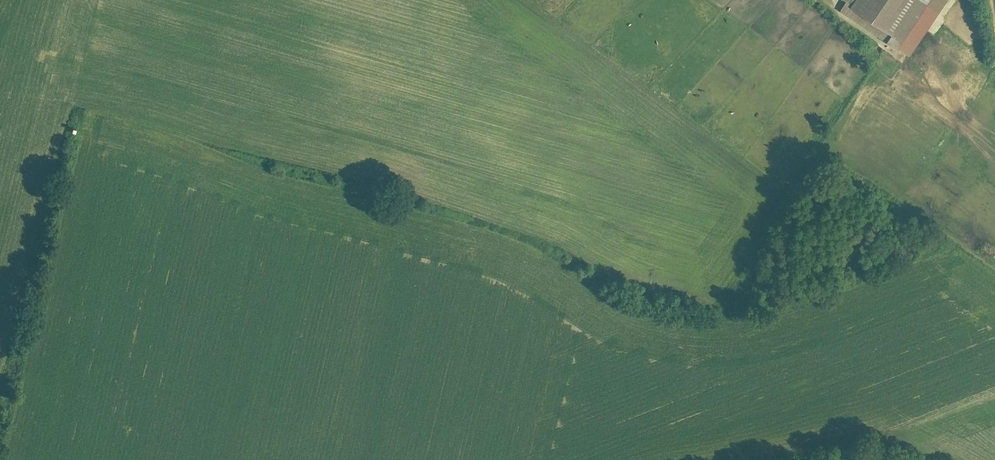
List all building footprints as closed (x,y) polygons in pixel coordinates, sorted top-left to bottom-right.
[(850,3),(844,13),(907,54),(943,0),(852,0),(850,3)]
